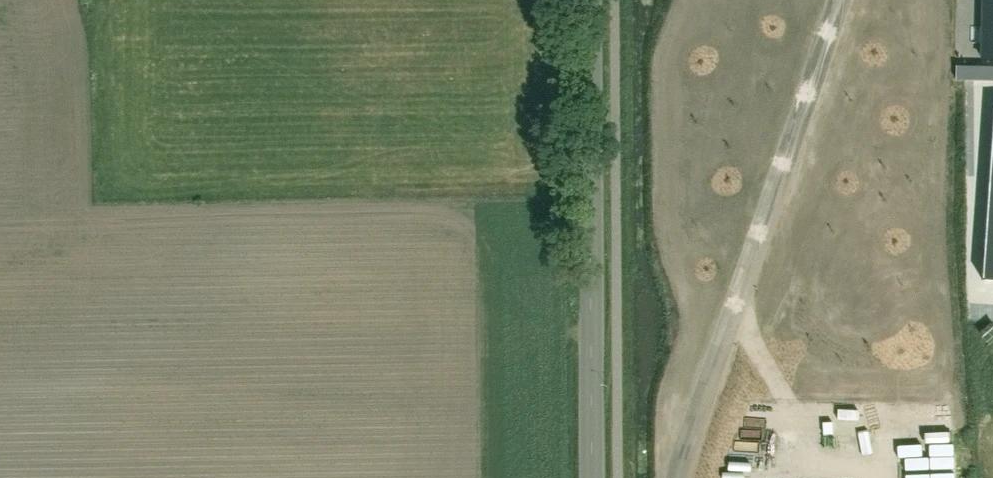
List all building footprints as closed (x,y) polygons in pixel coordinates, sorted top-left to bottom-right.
[(981,64),(992,65),(992,5),(983,5),(981,64)] [(982,279),(992,280),(992,121),(982,279)]
